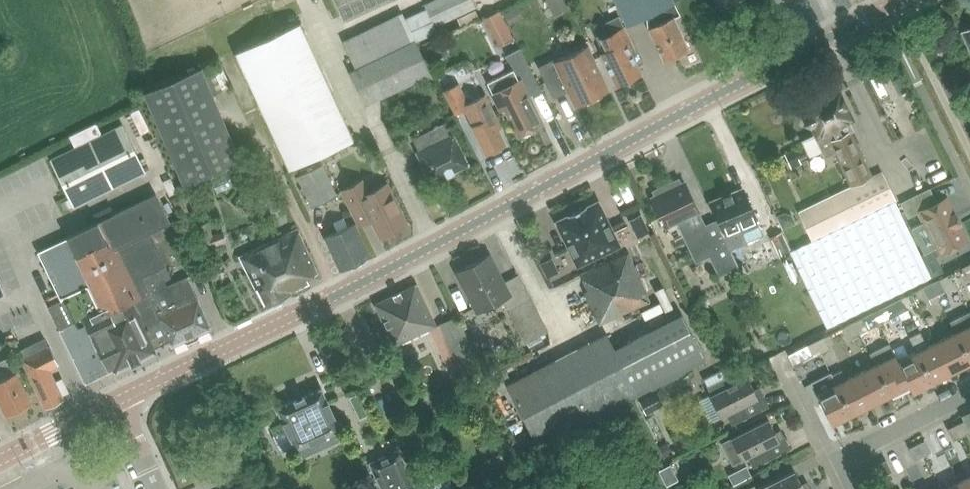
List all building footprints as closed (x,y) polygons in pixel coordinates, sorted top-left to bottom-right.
[(344,21),(389,0),(334,0),(344,21)] [(343,42),(356,68),(349,71),(365,105),(431,73),(416,42),(437,32),(435,26),(475,7),(472,0),(431,0),(423,4),(426,8),(404,19),(401,14),(343,42)] [(656,43),(664,61),(689,49),(673,16),(678,13),(672,0),(615,0),(626,24),(646,15),(648,26),(656,43)] [(513,9),(503,13),(509,25),(519,20),(513,9)] [(475,10),(457,18),(461,26),(479,18),(475,10)] [(601,54),(616,84),(641,73),(626,42),(630,40),(619,16),(603,24),(608,35),(601,38),(607,51),(601,54)] [(300,23),(236,52),(289,169),(353,139),(300,23)] [(438,41),(426,47),(433,61),(445,55),(438,41)] [(938,48),(942,56),(950,53),(946,45),(938,48)] [(554,60),(539,67),(553,97),(568,90),(574,104),(582,101),(582,102),(608,89),(587,46),(555,61),(554,60)] [(506,55),(513,69),(487,82),(493,93),(492,93),(500,109),(505,107),(513,123),(511,124),(513,127),(514,126),(518,135),(521,133),(522,135),(523,136),(525,136),(531,133),(532,132),(532,130),(531,128),(542,123),(526,92),(539,86),(520,48),(506,55)] [(202,69),(145,94),(176,167),(183,183),(240,159),(202,69)] [(473,124),(471,125),(486,154),(489,152),(493,153),(500,150),(502,145),(505,144),(497,128),(501,126),(485,94),(467,103),(458,84),(443,91),(455,113),(464,108),(473,124)] [(802,141),(809,156),(822,150),(825,156),(834,151),(851,186),(799,211),(813,239),(895,200),(881,171),(872,176),(851,131),(854,130),(850,122),(854,120),(840,89),(802,108),(806,117),(803,123),(810,126),(814,134),(802,141)] [(95,124),(70,136),(76,147),(101,135),(95,124)] [(145,172),(122,125),(101,135),(76,147),(49,160),(72,208),(145,172)] [(420,153),(417,154),(431,183),(468,164),(450,127),(446,129),(445,125),(414,141),(420,153)] [(800,163),(793,150),(785,154),(791,167),(800,163)] [(323,164),(298,176),(312,205),(337,193),(323,164)] [(228,174),(212,181),(217,192),(233,185),(228,174)] [(714,221),(704,226),(697,212),(698,211),(684,182),(681,184),(678,178),(652,191),(655,196),(652,198),(665,227),(678,221),(696,260),(710,253),(720,273),(737,265),(725,240),(714,221)] [(342,190),(359,224),(371,218),(380,236),(406,224),(386,184),(368,193),(362,181),(342,190)] [(725,240),(737,265),(754,257),(746,238),(760,232),(754,219),(756,218),(741,187),(710,201),(718,218),(714,220),(714,221),(725,240)] [(929,187),(900,201),(908,217),(919,212),(924,222),(911,228),(924,253),(936,247),(939,253),(966,240),(958,223),(959,223),(958,222),(957,222),(953,215),(955,215),(954,213),(953,214),(945,197),(936,202),(929,187)] [(115,213),(67,236),(67,237),(38,251),(61,300),(48,306),(85,383),(114,370),(115,373),(157,353),(155,350),(171,342),(140,278),(159,269),(166,266),(151,233),(171,223),(157,193),(115,213)] [(599,202),(599,201),(585,207),(585,206),(576,210),(598,256),(620,246),(599,202)] [(894,203),(790,253),(826,327),(930,276),(894,203)] [(556,223),(577,266),(598,256),(576,210),(568,214),(568,215),(555,222),(556,223)] [(783,213),(777,216),(783,229),(796,223),(792,216),(783,213)] [(208,222),(195,227),(204,250),(227,241),(223,231),(213,235),(208,222)] [(355,223),(325,237),(339,269),(370,255),(355,223)] [(318,272),(298,230),(241,257),(264,306),(272,302),(276,305),(285,301),(285,296),(291,293),(290,292),(309,283),(306,278),(318,272)] [(782,231),(770,237),(779,255),(790,250),(782,231)] [(613,318),(650,300),(629,253),(581,275),(588,290),(585,291),(600,324),(613,318)] [(549,330),(519,273),(502,282),(488,255),(457,272),(477,311),(500,298),(524,343),(549,330)] [(969,264),(961,268),(967,279),(969,277),(969,266),(969,264)] [(167,286),(159,269),(140,278),(171,342),(172,346),(211,328),(187,277),(167,286)] [(930,283),(936,294),(944,290),(938,279),(930,283)] [(936,294),(930,283),(922,287),(928,298),(936,294)] [(436,325),(416,284),(375,304),(395,345),(436,325)] [(936,294),(928,298),(931,304),(939,300),(936,294)] [(892,302),(897,314),(905,310),(900,298),(892,302)] [(897,314),(892,302),(884,306),(889,318),(897,314)] [(507,385),(538,446),(705,359),(682,314),(614,349),(606,333),(507,385)] [(440,323),(467,378),(484,370),(457,315),(440,323)] [(853,322),(859,333),(867,329),(861,318),(853,322)] [(859,333),(853,322),(845,326),(851,337),(859,333)] [(955,331),(969,362),(969,324),(955,331)] [(955,331),(935,341),(951,372),(969,362),(955,331)] [(931,381),(951,372),(935,341),(927,345),(922,335),(911,340),(931,381)] [(814,341),(820,352),(828,348),(822,337),(814,341)] [(45,339),(19,351),(23,360),(22,361),(45,408),(46,407),(62,399),(63,399),(62,395),(55,380),(49,370),(59,365),(50,347),(49,348),(45,339)] [(897,360),(909,385),(908,385),(911,391),(931,381),(911,340),(900,346),(906,356),(897,360)] [(820,352),(814,341),(806,345),(812,356),(820,352)] [(889,343),(869,353),(874,364),(889,394),(908,385),(909,385),(897,360),(894,354),(889,343)] [(843,349),(836,353),(841,364),(848,360),(843,349)] [(0,379),(0,404),(5,414),(31,402),(9,357),(0,361),(0,375),(2,378),(0,379)] [(874,364),(855,373),(870,404),(889,394),(874,364)] [(702,378),(710,394),(708,395),(719,416),(725,413),(731,424),(768,405),(762,394),(756,397),(746,376),(734,382),(726,367),(702,378)] [(831,374),(835,383),(851,414),(870,404),(855,373),(846,378),(841,369),(831,374)] [(820,402),(831,424),(851,414),(835,383),(831,374),(830,372),(810,382),(810,383),(815,393),(820,402)] [(810,383),(804,386),(813,406),(820,402),(815,393),(810,383)] [(295,447),(296,449),(297,448),(338,429),(340,429),(339,427),(322,390),(322,388),(320,389),(304,397),(303,395),(294,399),(295,401),(279,408),(277,408),(278,410),(295,447)] [(656,392),(639,401),(645,412),(662,404),(656,392)] [(363,405),(355,409),(359,419),(367,415),(363,405)] [(741,458),(747,455),(752,467),(789,448),(784,437),(778,440),(767,419),(730,437),(730,438),(721,442),(732,462),(741,458)] [(955,424),(961,436),(969,432),(963,420),(955,424)] [(961,436),(955,424),(947,428),(953,440),(961,436)] [(398,429),(370,439),(376,456),(404,446),(398,429)] [(916,444),(922,455),(930,451),(924,440),(916,444)] [(667,443),(659,447),(664,457),(672,453),(667,443)] [(922,455),(916,444),(909,448),(914,459),(922,455)] [(381,488),(411,488),(414,487),(414,486),(398,451),(397,450),(396,450),(396,451),(370,462),(369,463),(370,464),(381,488)] [(885,459),(877,464),(883,475),(891,471),(885,459)] [(658,470),(666,485),(677,480),(670,464),(658,470)] [(756,488),(803,488),(794,470),(756,488)] [(424,485),(426,488),(455,488),(447,473),(424,485)] [(959,482),(963,488),(969,488),(969,476),(959,482)] [(251,479),(229,488),(256,488),(251,479)]
